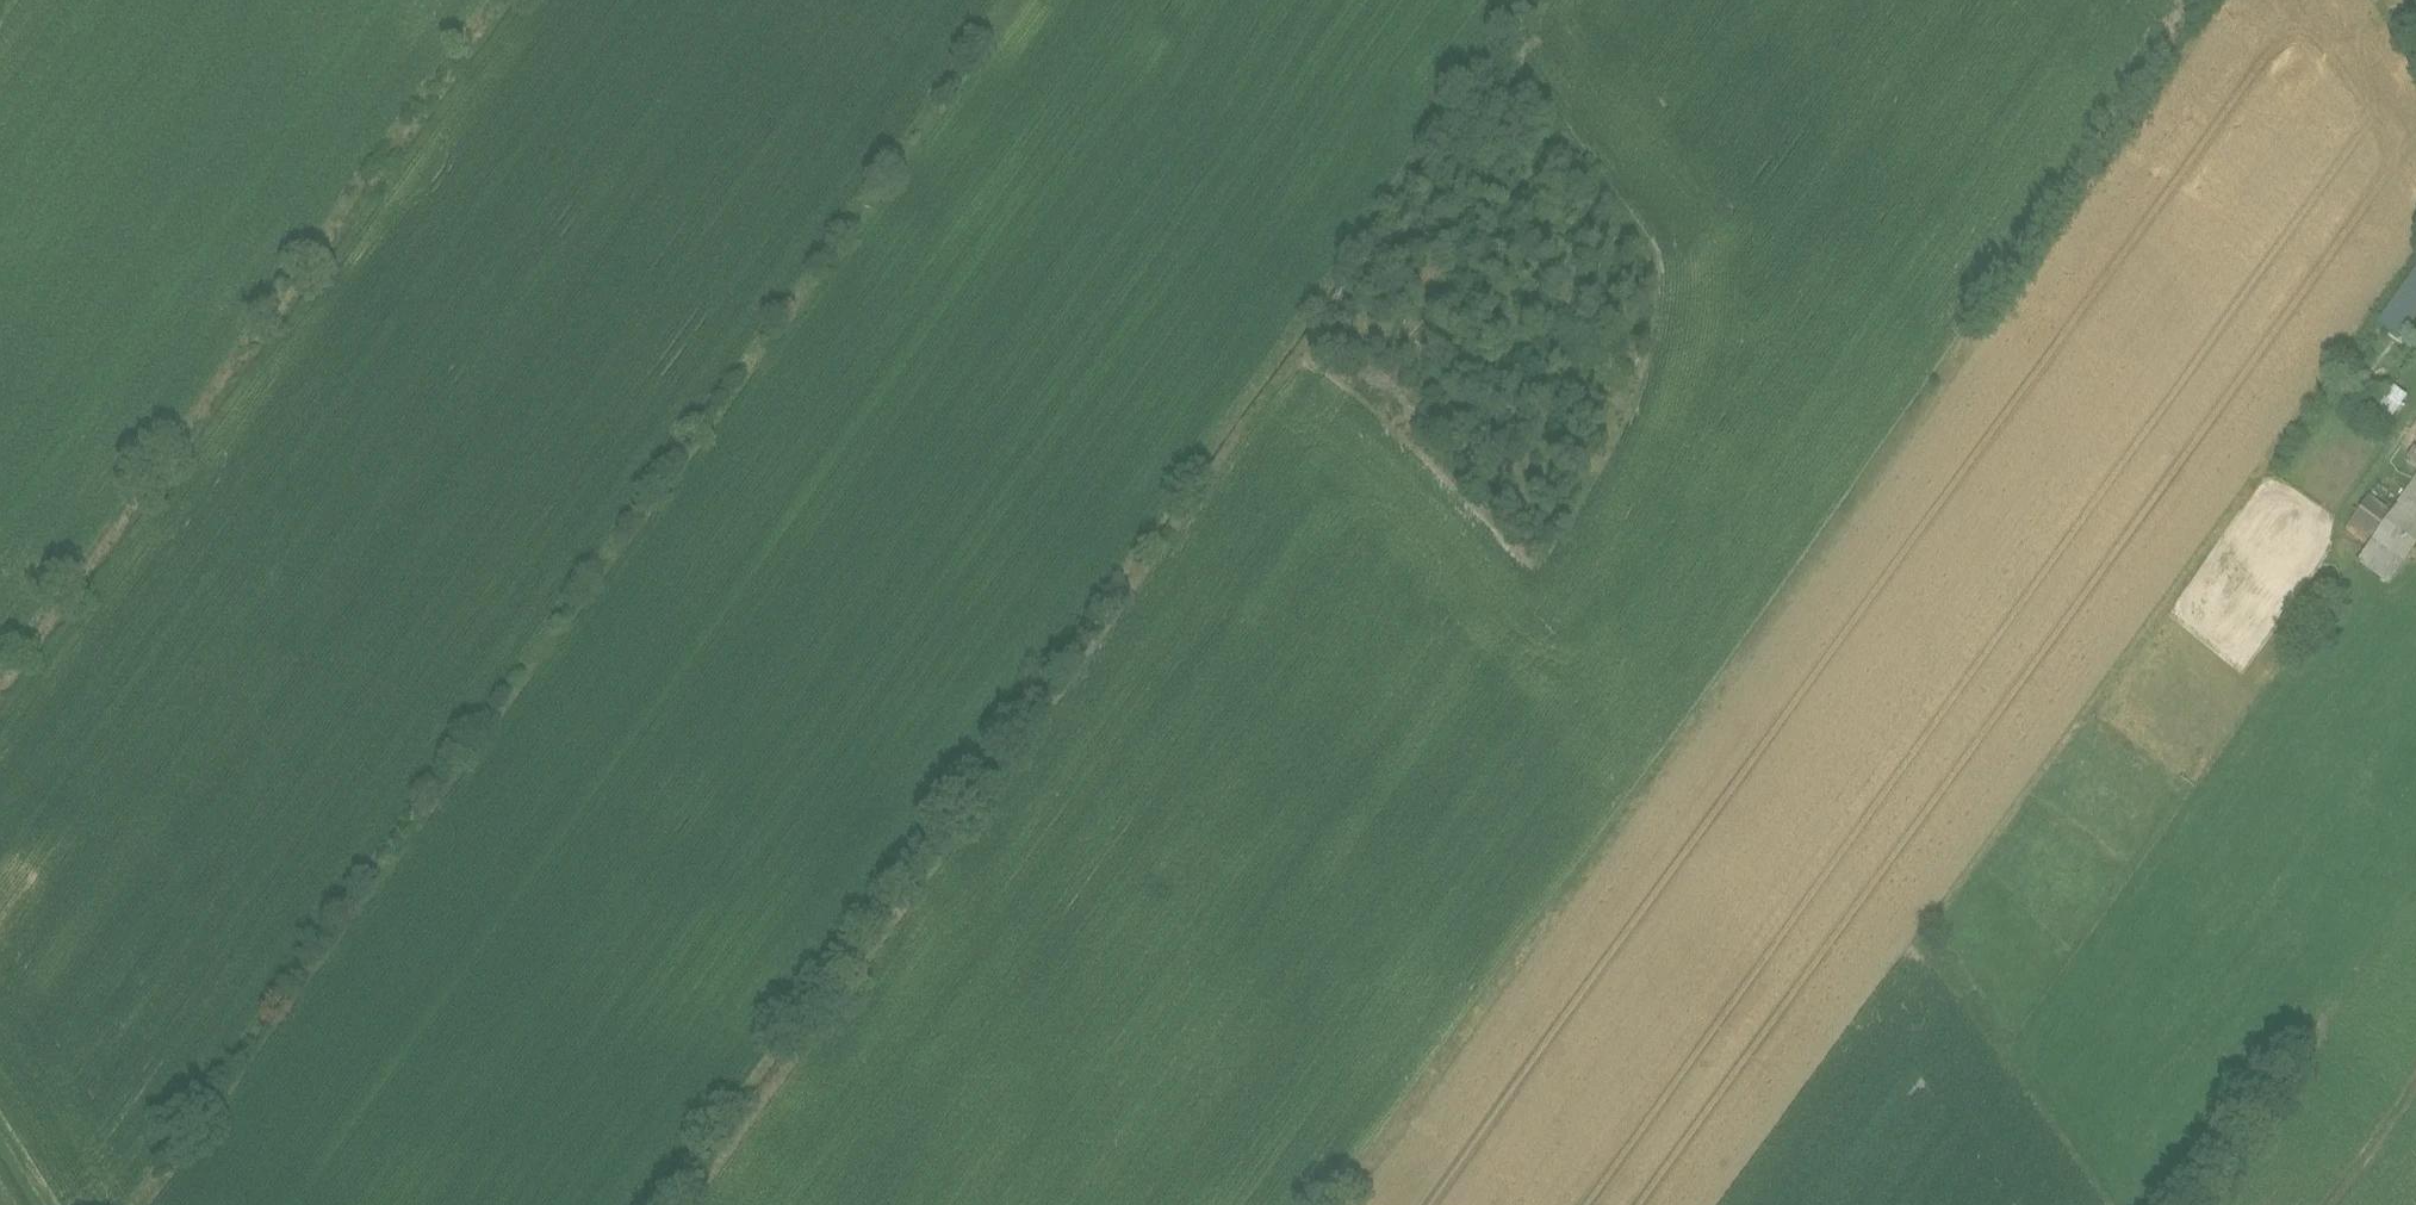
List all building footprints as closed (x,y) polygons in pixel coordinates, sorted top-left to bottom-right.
[(2383,323),(2406,340),(2415,327),(2415,279),(2383,323)] [(2368,558),(2401,581),(2415,560),(2415,491),(2368,558)] [(2376,536),(2391,505),(2372,496),(2357,526),(2376,536)]
